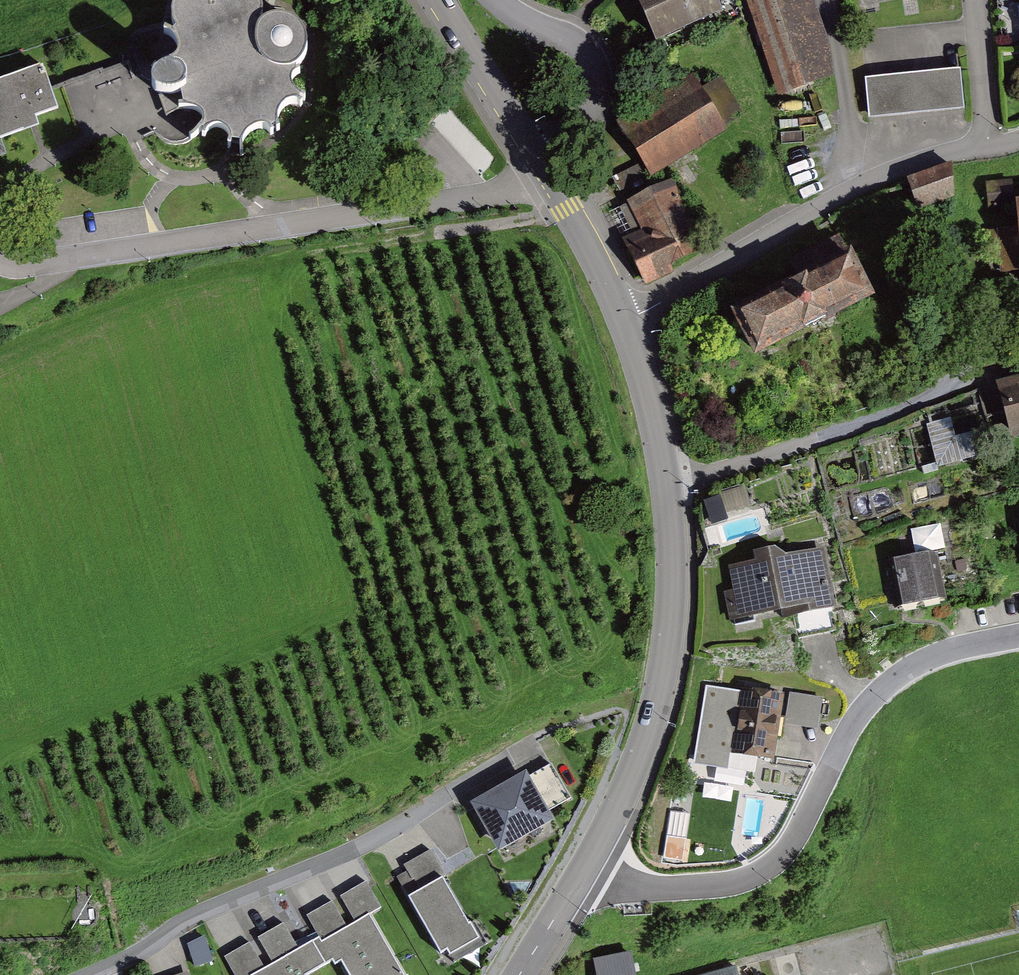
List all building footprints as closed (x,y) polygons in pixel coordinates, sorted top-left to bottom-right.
[(213,12),(206,1),(203,0),(182,0),(177,3),(172,16),(175,35),(159,30),(136,38),(132,55),(141,76),(152,82),(154,91),(170,98),(181,95),(184,108),(194,110),(203,118),(200,129),(204,134),(220,129),(229,138),(228,148),(240,151),(246,136),(261,129),(277,137),(278,119),(289,105),(302,104),(292,88),(295,77),(303,62),(306,45),(296,25),(274,21),(261,26),(262,7),(254,0),(222,0),(213,12)] [(663,36),(728,5),(725,0),(646,0),(663,36)] [(780,86),(830,70),(807,0),(752,0),(780,86)] [(0,82),(0,139),(39,125),(36,117),(57,109),(42,67),(0,82)] [(911,72),(866,76),(869,115),(962,107),(959,68),(911,72)] [(698,82),(626,127),(657,176),(730,131),(698,82)] [(920,208),(957,195),(947,164),(909,177),(920,208)] [(675,272),(671,265),(710,246),(675,176),(628,200),(643,229),(624,238),(648,285),(675,272)] [(858,251),(743,308),(765,352),(880,295),(858,251)] [(997,383),(1013,444),(1018,442),(1018,377),(997,383)] [(931,421),(937,462),(982,455),(978,427),(957,430),(956,418),(931,421)] [(749,481),(706,492),(712,515),(755,504),(749,481)] [(757,563),(730,568),(735,593),(727,595),(732,622),(783,613),(784,619),(799,617),(802,632),(833,627),(830,610),(835,609),(824,550),(783,558),(774,551),(755,555),(757,563)] [(936,556),(889,564),(897,608),(944,600),(936,556)] [(707,688),(694,765),(728,771),(732,753),(774,761),(785,695),(743,688),(742,694),(707,688)] [(526,777),(475,806),(500,851),(551,822),(546,813),(570,799),(551,766),(527,780),(526,777)] [(447,878),(431,851),(404,867),(412,880),(400,886),(440,955),(448,950),(455,962),(485,944),(473,924),(469,927),(442,881),(447,878)] [(225,957),(235,974),(309,974),(333,961),(335,966),(342,962),(349,974),(402,974),(369,917),(381,911),(365,884),(341,898),(355,924),(348,928),(333,901),(305,916),(315,933),(295,944),(283,924),(257,938),(272,965),(265,969),(250,943),(225,957)] [(193,939),(198,962),(215,959),(210,936),(193,939)] [(577,973),(578,974),(615,974),(613,965),(577,973)]
